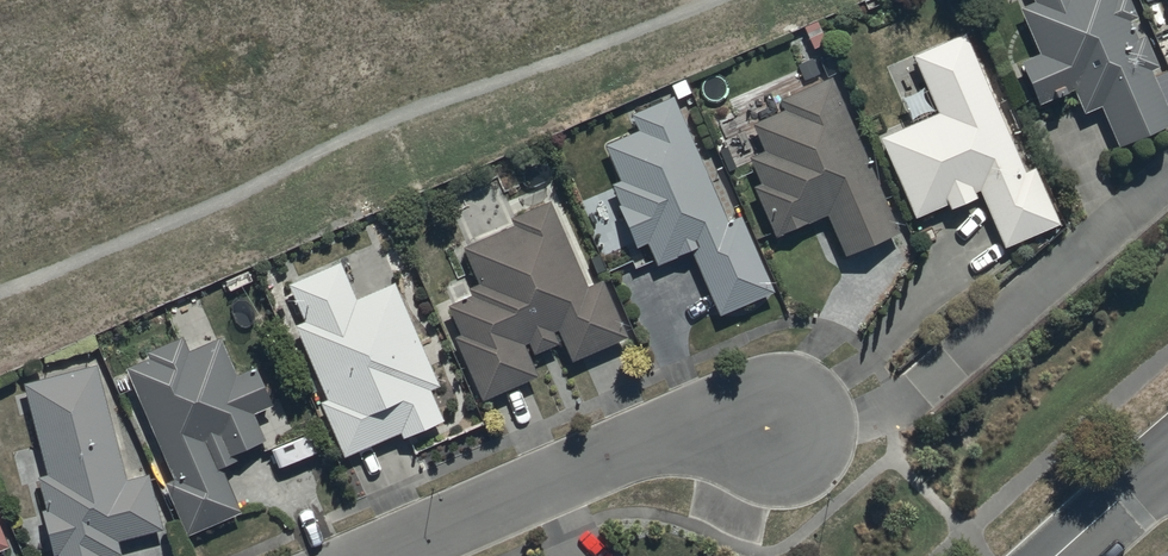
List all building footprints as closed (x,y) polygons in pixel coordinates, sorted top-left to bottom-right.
[(1150,78),(1158,75),(1143,42),(1136,45),(1129,29),(1136,26),(1124,0),(1118,3),(1116,0),(1030,0),(1035,11),(1019,18),(1039,62),(1022,70),(1041,112),(1073,98),(1084,121),(1100,114),(1119,156),(1167,133),(1167,117),(1150,78)] [(1024,180),(964,40),(913,62),(937,117),(878,143),(913,225),(948,210),(950,217),(977,206),(974,199),(980,196),(1005,256),(1060,233),(1035,175),(1024,180)] [(900,240),(832,85),(778,108),(783,119),(751,133),(763,159),(748,165),(760,191),(754,194),(776,244),(828,221),(846,263),(900,240)] [(726,228),(671,103),(631,121),(638,136),(604,150),(620,187),(611,191),(621,212),(618,214),(635,253),(647,247),(659,273),(691,259),(720,324),(774,300),(740,222),(726,228)] [(583,279),(546,194),(507,211),(510,217),(459,240),(475,276),(465,280),(468,288),(444,299),(456,327),(451,329),(479,393),(535,368),(526,348),(560,333),(569,354),(624,330),(599,272),(583,279)] [(436,379),(391,275),(352,292),(337,256),(286,278),(301,314),(291,318),(323,391),(316,394),(341,450),(396,426),(399,431),(440,413),(427,382),(436,379)] [(144,353),(123,362),(170,471),(161,475),(184,528),(237,506),(217,459),(233,452),(230,445),(260,432),(249,407),(269,398),(252,360),(234,368),(218,331),(186,345),(179,329),(141,346),(144,353)] [(93,357),(20,375),(43,469),(34,472),(42,505),(37,506),(47,549),(55,547),(57,555),(101,555),(103,555),(102,551),(118,547),(115,533),(158,522),(145,466),(121,472),(93,357)]
